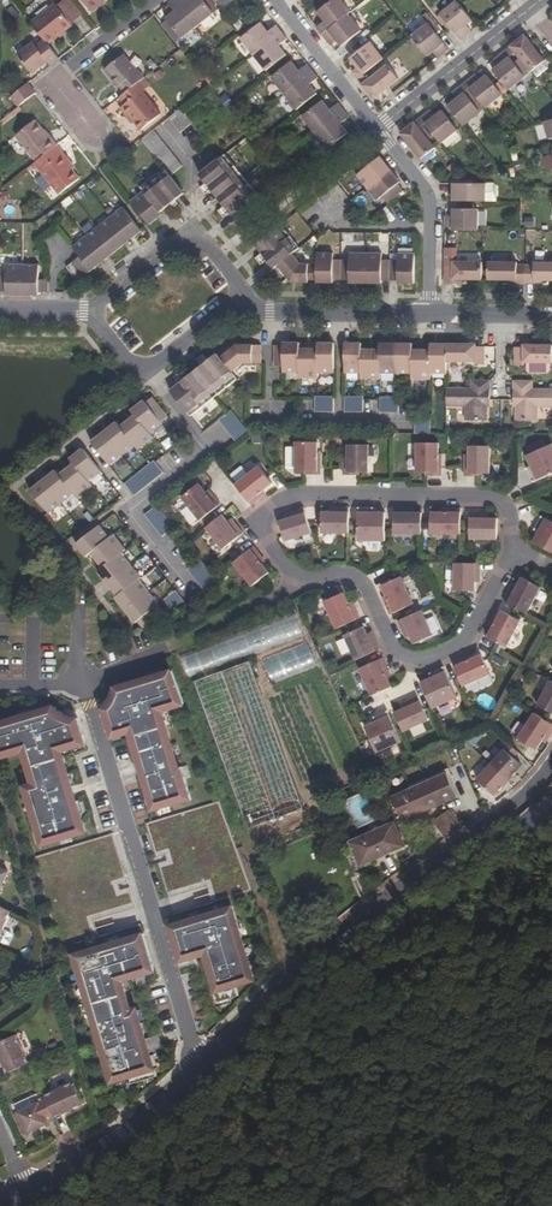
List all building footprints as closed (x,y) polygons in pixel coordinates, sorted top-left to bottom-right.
[(55,4),(31,22),(44,39),(48,44),(65,30),(63,29),(80,15),(68,0),(63,0),(56,5),(55,4)] [(104,0),(83,0),(91,10),(104,0)] [(106,2),(105,0),(104,0),(91,10),(93,13),(106,2)] [(182,38),(198,26),(177,0),(172,0),(169,3),(175,11),(166,18),(182,38)] [(198,26),(214,13),(204,0),(177,0),(198,26)] [(351,11),(342,0),(332,0),(317,12),(324,21),(317,27),(322,34),(348,13),(351,11)] [(464,28),(467,25),(473,21),(457,0),(440,13),(452,27),(461,39),(468,33),(464,28)] [(328,42),(334,37),(337,40),(342,46),(362,30),(348,13),(322,34),(328,42)] [(437,15),(448,30),(452,27),(440,13),(437,15)] [(413,30),(424,23),(420,16),(409,23),(413,30)] [(262,22),(241,38),(254,55),(283,32),(277,25),(269,31),(262,22)] [(434,52),(437,49),(441,54),(449,48),(428,23),(412,36),(428,56),(434,52)] [(288,38),(283,32),(254,55),(266,70),(287,54),(280,45),(288,38)] [(510,46),(531,72),(546,60),(525,34),(510,46)] [(331,45),(337,40),(334,37),(328,42),(331,45)] [(40,63),(42,66),(47,62),(50,66),(60,58),(48,44),(44,39),(37,45),(34,41),(17,53),(30,70),(40,63)] [(363,74),(384,58),(370,41),(350,57),(357,66),(351,71),(358,79),(363,74)] [(497,56),(502,62),(498,65),(493,69),(509,90),(529,73),(518,59),(514,62),(505,50),(497,56)] [(118,86),(120,86),(125,92),(139,82),(145,77),(139,70),(138,71),(124,54),(105,69),(118,86)] [(493,59),(498,65),(502,62),(497,56),(493,59)] [(293,61),(272,77),(284,93),(313,70),(307,64),(299,70),(293,61)] [(30,70),(32,73),(42,66),(40,63),(30,70)] [(388,64),(368,80),(362,85),(373,99),(399,78),(388,64)] [(318,77),(313,70),(284,93),(297,109),(318,93),(311,84),(318,77)] [(477,81),(481,79),(476,73),(472,76),(477,81)] [(358,79),(362,85),(368,80),(363,74),(358,79)] [(503,94),(486,74),(481,79),(477,81),(472,76),(465,81),(469,87),(486,108),(503,94)] [(139,82),(145,89),(151,85),(145,77),(139,82)] [(465,81),(460,85),(464,91),(469,87),(465,81)] [(120,97),(125,104),(123,106),(136,121),(142,129),(162,114),(143,91),(145,89),(139,82),(125,92),(120,97)] [(28,83),(11,96),(19,106),(36,93),(28,83)] [(464,125),(481,112),(464,91),(460,85),(452,92),(457,98),(448,105),(464,125)] [(324,100),(303,117),(315,133),(344,110),(339,103),(331,109),(324,100)] [(0,121),(0,122),(3,125),(22,110),(19,106),(0,121)] [(121,108),(133,124),(136,121),(123,106),(121,108)] [(181,131),(192,122),(181,108),(169,117),(181,131)] [(433,117),(436,114),(432,108),(428,111),(433,117)] [(349,116),(344,110),(315,133),(328,148),(348,132),(341,123),(349,116)] [(442,110),(436,114),(433,117),(428,111),(420,117),(425,123),(441,143),(458,130),(442,110)] [(419,127),(425,123),(420,117),(415,121),(419,127)] [(16,136),(19,139),(36,162),(56,147),(58,145),(53,138),(51,139),(36,120),(16,136)] [(415,121),(400,133),(421,159),(435,147),(419,127),(415,121)] [(165,168),(171,175),(182,166),(153,130),(141,139),(165,168)] [(36,162),(19,139),(16,142),(33,164),(35,163),(36,162)] [(58,145),(56,147),(73,168),(75,166),(58,145)] [(59,194),(80,178),(73,168),(56,147),(36,162),(35,163),(59,194)] [(362,170),(357,174),(367,187),(377,200),(382,196),(388,203),(395,197),(404,191),(398,184),(394,179),(397,177),(391,168),(385,161),(383,163),(378,157),(373,151),(357,164),(362,170)] [(232,212),(230,213),(236,221),(262,201),(243,177),(225,154),(218,159),(212,152),(198,163),(203,171),(199,174),(205,181),(207,180),(214,188),(212,190),(218,197),(223,204),(225,202),(232,212)] [(131,201),(149,225),(157,219),(155,217),(161,212),(168,206),(166,203),(175,197),(177,199),(184,193),(171,175),(165,168),(141,187),(144,190),(131,201)] [(349,193),(362,184),(356,175),(343,184),(349,193)] [(207,180),(205,181),(212,190),(214,188),(207,180)] [(453,200),(487,201),(487,183),(453,182),(453,200)] [(487,183),(487,201),(496,202),(497,186),(494,183),(487,183)] [(166,203),(168,206),(177,199),(175,197),(166,203)] [(225,202),(223,204),(230,213),(232,212),(225,202)] [(73,247),(80,257),(67,267),(78,281),(100,264),(98,262),(103,258),(108,254),(110,256),(117,250),(124,245),(122,243),(128,238),(133,234),(135,236),(142,231),(123,207),(111,217),(98,227),(86,236),(73,247)] [(445,229),(479,230),(479,209),(453,208),(453,215),(445,215),(445,229)] [(376,283),(376,279),(382,280),(390,280),(398,280),(405,280),(404,283),(414,283),(415,253),(398,253),(398,259),(389,259),(382,259),(382,253),(366,252),(350,252),(349,259),(342,259),(334,259),(333,252),(317,252),(317,263),(301,263),(293,253),(299,248),(290,236),(281,224),(256,244),(261,251),(264,249),(267,254),(271,259),(269,260),(275,268),(278,265),(288,278),(291,276),(296,282),(317,282),(327,282),(327,279),(333,279),(342,279),(349,280),(356,280),(356,283),(366,283),(376,283)] [(452,278),(462,279),(482,279),(482,261),(453,261),(452,265),(444,265),(444,283),(452,283),(452,278)] [(517,283),(525,284),(526,265),(517,265),(517,262),(488,262),(488,279),(517,279),(517,283)] [(526,265),(525,284),(534,283),(534,279),(551,279),(551,262),(535,262),(535,265),(526,265)] [(23,265),(8,265),(8,271),(0,271),(0,291),(7,292),(13,292),(13,295),(23,295),(32,295),(32,292),(39,292),(49,292),(48,280),(39,280),(39,265),(23,265)] [(318,348),(307,348),(307,351),(300,351),(300,348),(300,342),(290,342),(290,344),(283,344),(275,345),(275,366),(283,366),(283,372),(300,372),(300,378),(318,378),(318,372),(334,372),(335,345),(328,345),(328,342),(318,342),(318,348)] [(361,342),(352,342),(352,345),(345,345),(345,372),(361,373),(361,378),(380,378),(380,373),(414,373),(414,378),(431,379),(431,373),(447,373),(447,361),(447,343),(438,343),(438,345),(431,345),(431,348),(421,348),(421,352),(414,352),(414,349),(414,343),(404,343),(404,345),(397,345),(390,345),(390,342),(380,342),(380,348),(368,348),(369,351),(362,352),(361,348),(361,342)] [(477,363),(485,363),(485,346),(477,346),(477,343),(447,343),(447,361),(477,362),(477,363)] [(514,346),(514,364),(523,364),(523,362),(551,363),(551,344),(522,343),(523,346),(514,346)] [(235,348),(233,346),(220,357),(217,353),(216,354),(210,359),(211,361),(202,368),(201,366),(186,378),(188,380),(180,386),(179,384),(170,391),(188,413),(235,375),(233,372),(245,363),(253,364),(253,344),(240,344),(235,348)] [(211,361),(210,359),(201,366),(202,368),(211,361)] [(188,380),(186,378),(179,384),(180,386),(188,380)] [(466,420),(488,420),(488,406),(488,399),(490,399),(490,381),(471,380),(471,388),(447,387),(447,406),(466,406),(466,420)] [(516,406),(516,420),(538,420),(538,407),(551,407),(551,388),(533,388),(533,381),(514,381),(514,399),(517,399),(516,406)] [(334,396),(316,396),(316,411),(334,411),(334,396)] [(345,396),(345,411),(363,411),(363,396),(345,396)] [(380,396),(381,412),(399,412),(399,396),(380,396)] [(125,422),(126,424),(121,429),(119,426),(116,422),(109,427),(111,429),(106,434),(104,431),(97,437),(98,439),(93,444),(110,466),(135,446),(139,451),(153,439),(149,434),(163,424),(161,422),(168,417),(152,397),(146,402),(140,406),(138,404),(130,410),(134,415),(125,422)] [(236,442),(249,432),(231,410),(219,420),(236,442)] [(431,415),(415,414),(415,433),(431,433),(431,415)] [(319,456),(319,441),(297,441),(297,470),(306,470),(306,473),(322,473),(322,456),(319,456)] [(439,457),(439,443),(418,442),(417,472),(427,472),(427,475),(442,475),(442,457),(439,457)] [(349,444),(349,456),(345,456),(345,474),(360,474),(360,472),(369,472),(369,444),(349,444)] [(527,456),(531,467),(527,469),(533,482),(551,474),(551,444),(527,456)] [(490,472),(491,445),(469,445),(470,457),(465,457),(465,474),(481,474),(481,472),(490,472)] [(89,482),(102,472),(85,450),(79,455),(77,453),(70,458),(74,462),(64,471),(66,473),(60,477),(59,475),(55,470),(49,475),(51,478),(45,482),(39,487),(37,484),(31,490),(49,514),(62,504),(74,494),(77,498),(92,486),(89,482)] [(229,475),(244,495),(256,486),(254,482),(266,473),(252,456),(229,475)] [(153,460),(125,483),(134,495),(163,473),(153,460)] [(221,503),(212,491),(208,494),(199,483),(182,497),(201,520),(221,503)] [(145,514),(162,536),(174,526),(157,505),(145,514)] [(322,511),(322,532),(349,532),(350,507),(334,506),(335,511),(322,511)] [(280,520),(286,540),(312,532),(304,507),(290,512),(291,517),(280,520)] [(359,507),(358,540),(385,540),(386,512),(374,512),(374,507),(359,507)] [(422,512),(410,512),(410,507),(403,507),(395,507),(395,533),(422,533),(422,512)] [(431,533),(461,534),(461,508),(446,508),(446,512),(431,512),(431,533)] [(498,518),(485,518),(486,513),(470,513),(470,539),(498,539),(498,518)] [(243,532),(234,520),(230,524),(222,514),(206,527),(222,549),(243,532)] [(551,521),(542,516),(535,529),(539,531),(533,542),(551,552),(551,518),(551,521)] [(143,628),(153,620),(148,614),(159,603),(140,579),(142,577),(122,553),(127,549),(114,534),(110,537),(100,525),(78,542),(82,547),(80,549),(86,557),(91,553),(100,563),(103,561),(106,565),(103,567),(98,571),(104,579),(107,577),(111,582),(115,587),(112,589),(118,597),(122,601),(120,603),(125,610),(131,617),(134,616),(138,621),(143,628)] [(263,557),(254,546),(234,561),(252,585),(269,571),(260,560),(263,557)] [(206,591),(217,581),(200,559),(188,569),(206,591)] [(481,563),(455,562),(455,590),(475,590),(476,578),(481,578),(481,563)] [(390,614),(414,604),(402,577),(382,585),(388,599),(384,601),(390,614)] [(515,607),(527,613),(541,587),(532,582),(522,577),(515,590),(511,588),(505,602),(515,607)] [(175,614),(187,605),(175,590),(163,600),(175,614)] [(336,628),(360,618),(354,604),(350,605),(344,592),(325,601),(336,628)] [(507,647),(521,621),(511,615),(498,608),(491,622),(494,624),(487,636),(507,647)] [(409,645),(429,636),(418,612),(394,622),(400,636),(405,634),(409,645)] [(296,618),(181,654),(187,672),(302,636),(296,618)] [(344,635),(356,660),(379,649),(373,635),(368,637),(363,626),(344,635)] [(481,654),(468,660),(466,656),(452,663),(463,686),(490,674),(481,654)] [(372,695),(391,686),(385,672),(389,671),(382,657),(359,668),(372,695)] [(200,678),(245,827),(300,811),(255,662),(200,678)] [(426,674),(428,679),(421,682),(432,708),(453,699),(440,668),(426,674)] [(149,798),(153,810),(191,799),(181,766),(173,769),(171,761),(176,759),(161,710),(184,704),(172,671),(157,675),(144,679),(129,684),(116,687),(115,688),(114,693),(112,698),(109,703),(105,707),(102,710),(110,738),(129,732),(130,735),(135,752),(138,761),(142,773),(149,798)] [(143,674),(144,679),(157,675),(156,671),(143,674)] [(115,683),(116,687),(129,684),(128,679),(115,683)] [(550,680),(537,705),(551,713),(551,681),(550,680)] [(488,708),(491,696),(479,693),(476,705),(488,708)] [(395,712),(403,731),(428,720),(418,696),(404,702),(406,707),(395,712)] [(41,710),(54,706),(53,702),(40,706),(41,710)] [(55,706),(54,706),(41,710),(31,713),(18,717),(0,722),(0,759),(23,752),(25,759),(30,758),(32,766),(28,767),(29,773),(33,784),(28,785),(24,787),(27,796),(31,808),(38,831),(42,844),(60,839),(71,836),(85,831),(80,814),(76,800),(71,786),(67,773),(62,756),(61,752),(85,745),(86,744),(78,717),(74,717),(70,716),(66,714),(63,713),(60,711),(58,709),(55,706)] [(18,717),(31,713),(30,709),(17,712),(18,717)] [(375,721),(365,726),(376,752),(401,741),(387,711),(374,717),(375,721)] [(547,739),(551,732),(551,724),(534,712),(519,735),(537,747),(543,737),(547,739)] [(131,753),(135,752),(130,735),(126,737),(131,753)] [(61,752),(62,756),(87,749),(85,745),(61,752)] [(503,788),(509,781),(515,775),(515,774),(522,766),(505,749),(497,758),(497,757),(484,770),(485,771),(477,779),(494,795),(502,787),(503,788)] [(424,783),(394,796),(404,819),(458,796),(448,772),(424,783)] [(359,827),(377,818),(365,792),(347,800),(359,827)] [(31,808),(27,796),(23,797),(27,810),(31,808)] [(253,893),(219,800),(145,823),(156,858),(165,855),(166,860),(157,862),(168,897),(210,884),(216,904),(253,893)] [(517,818),(526,840),(545,833),(533,803),(517,818)] [(446,838),(463,826),(451,808),(434,820),(446,838)] [(366,866),(365,863),(404,845),(394,823),(351,841),(354,849),(349,851),(358,870),(366,866)] [(42,844),(38,831),(34,833),(37,845),(42,844)] [(65,951),(97,942),(91,920),(135,907),(129,886),(120,889),(119,884),(127,881),(113,833),(36,856),(65,951)] [(10,871),(0,866),(0,890),(10,871)] [(12,911),(0,905),(0,935),(12,911)] [(167,926),(178,963),(193,959),(201,956),(199,951),(203,950),(208,967),(215,990),(219,1001),(230,998),(238,995),(235,986),(254,980),(232,907),(167,926)] [(137,984),(141,986),(147,985),(143,974),(144,973),(154,970),(143,933),(73,954),(111,1083),(130,1078),(132,1083),(156,1076),(154,1068),(150,1055),(149,1052),(162,1048),(158,1035),(145,1039),(143,1031),(138,1014),(136,1008),(130,1010),(121,980),(135,976),(137,984)] [(204,968),(208,967),(203,950),(199,951),(201,956),(204,968)] [(193,959),(178,963),(180,968),(194,963),(193,959)] [(219,1001),(215,990),(212,991),(216,1006),(231,1002),(230,998),(219,1001)] [(138,1014),(143,1031),(148,1029),(143,1012),(138,1014)] [(28,1063),(15,1034),(0,1041),(0,1058),(7,1072),(28,1063)] [(45,1095),(55,1116),(83,1103),(73,1082),(45,1095)] [(45,1095),(43,1090),(34,1094),(38,1102),(18,1111),(27,1132),(48,1123),(46,1119),(55,1116),(45,1095)] [(34,1094),(14,1103),(18,1111),(38,1102),(34,1094)] [(122,1098),(113,1104),(117,1110),(126,1103),(122,1098)] [(14,1113),(24,1134),(27,1132),(18,1111),(14,1113)]
